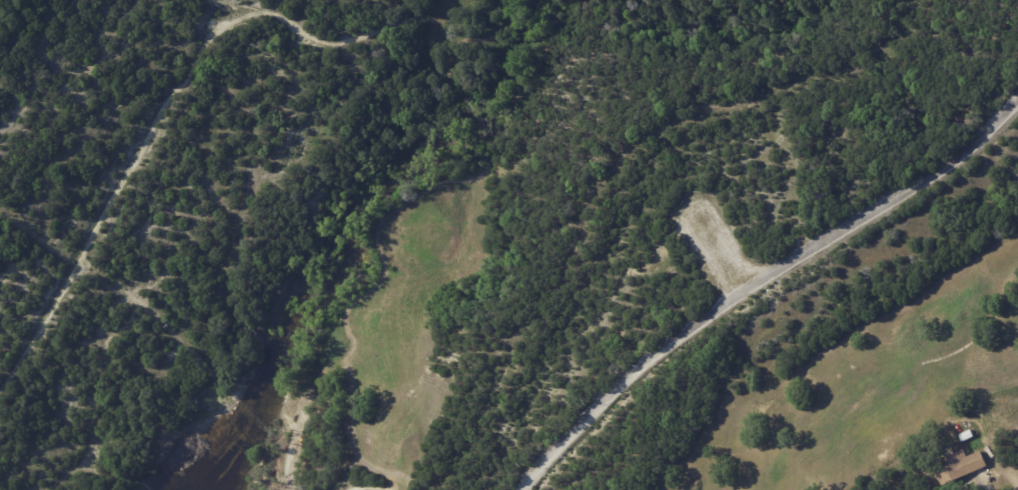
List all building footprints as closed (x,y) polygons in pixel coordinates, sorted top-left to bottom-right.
[(987,466),(943,486),(936,470),(947,465),(944,458),(965,448),(969,456),(982,450),(989,465),(987,466)]
